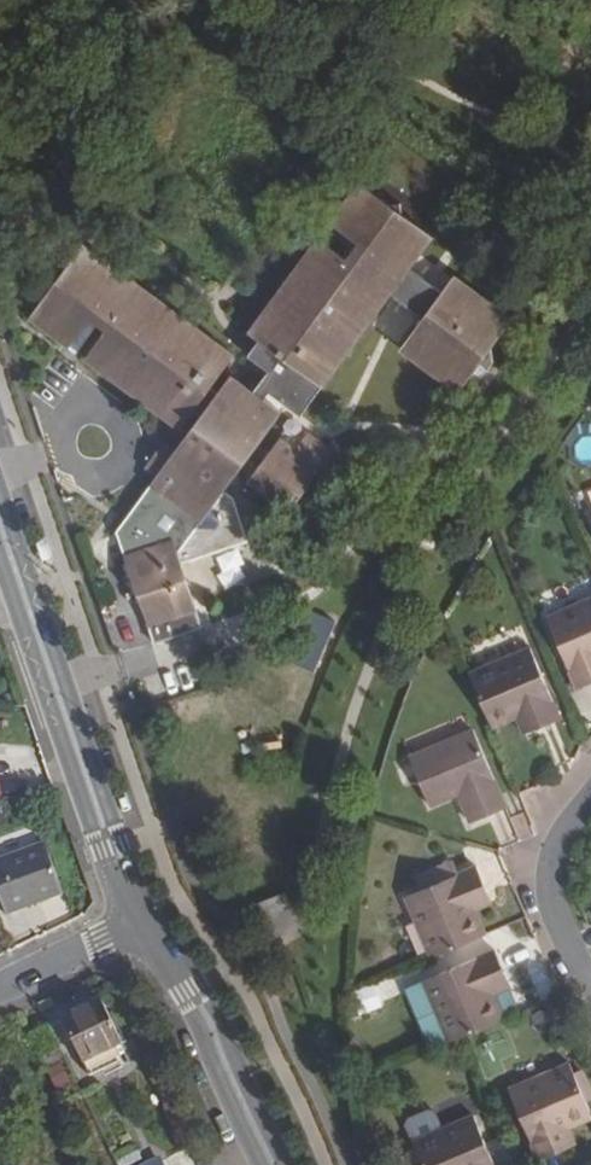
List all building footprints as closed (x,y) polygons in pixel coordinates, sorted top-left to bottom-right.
[(234,354),(104,258),(84,245),(63,273),(49,276),(52,289),(31,317),(56,335),(71,346),(91,319),(107,332),(87,358),(181,427),(194,408),(204,417),(180,449),(167,439),(145,468),(159,477),(118,532),(150,626),(156,644),(203,627),(197,609),(182,563),(250,539),(235,497),(225,488),(246,459),(260,468),(249,482),(283,506),(291,512),(303,495),(335,451),(309,433),(296,448),(281,438),(270,453),(258,444),(282,411),(266,400),(272,392),(302,414),(390,293),(423,317),(400,348),(459,393),(513,318),(455,275),(442,291),(409,267),(434,234),(407,216),(403,201),(389,203),(360,181),(332,222),(358,242),(347,258),(319,238),(252,332),(261,339),(249,356),(269,371),(254,391),(233,376),(221,392),(212,385),(234,354)] [(210,566),(214,590),(244,585),(240,561),(210,566)] [(577,690),(590,683),(590,599),(547,618),(577,690)] [(328,621),(308,611),(297,634),(318,643),(328,621)] [(529,648),(468,674),(489,723),(524,709),(527,715),(534,730),(559,719),(529,648)] [(492,730),(516,721),(522,735),(534,730),(527,715),(524,709),(489,723),(492,730)] [(505,809),(472,731),(410,757),(411,761),(417,775),(430,806),(459,795),(471,823),(505,809)] [(417,775),(411,761),(400,766),(406,781),(417,775)] [(44,846),(0,863),(0,894),(8,914),(62,893),(44,846)] [(421,891),(405,897),(431,958),(480,937),(465,904),(475,900),(487,895),(476,868),(455,876),(450,864),(426,874),(432,886),(421,891)] [(421,891),(432,886),(426,874),(417,878),(421,891)] [(255,920),(290,908),(285,892),(250,905),(255,920)] [(475,900),(465,904),(480,937),(488,933),(478,911),(491,905),(487,895),(475,900)] [(496,951),(425,981),(405,989),(431,1051),(450,1043),(465,1037),(499,1022),(490,1001),(484,987),(490,984),(506,977),(496,951)] [(484,987),(490,1001),(499,1022),(505,1019),(495,995),(510,989),(506,977),(490,984),(484,987)] [(374,986),(352,995),(362,1018),(385,1009),(383,1006),(374,986)] [(124,1046),(102,1001),(64,1021),(91,1076),(128,1059),(122,1047),(124,1046)] [(35,1038),(47,1063),(63,1056),(50,1030),(35,1038)] [(508,1089),(539,1161),(566,1150),(560,1134),(557,1126),(590,1112),(569,1063),(508,1089)] [(56,1085),(69,1079),(62,1066),(50,1072),(56,1085)] [(407,1120),(405,1126),(411,1142),(440,1130),(433,1114),(428,1112),(407,1120)] [(560,1134),(566,1150),(578,1145),(572,1129),(590,1121),(590,1113),(590,1112),(557,1126),(560,1134)] [(411,1142),(421,1164),(494,1164),(473,1116),(440,1130),(411,1142)] [(115,1161),(117,1164),(144,1164),(145,1164),(138,1150),(115,1161)]
